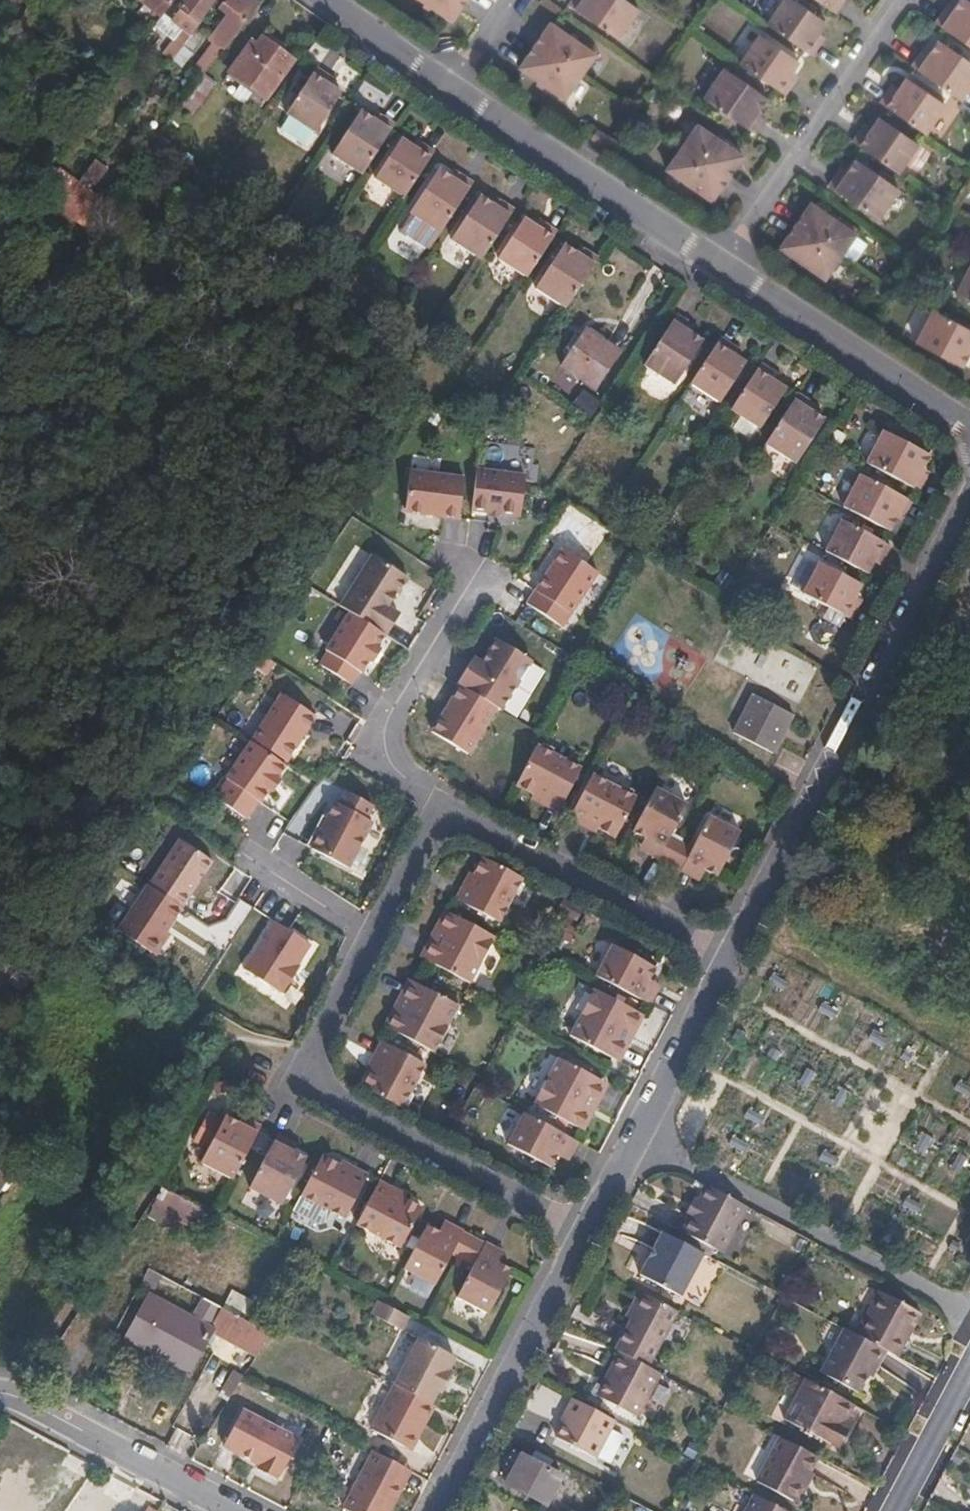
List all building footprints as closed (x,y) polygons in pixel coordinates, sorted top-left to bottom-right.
[(176,0),(140,0),(163,17),(176,0)] [(201,24),(198,22),(214,0),(187,0),(180,9),(182,11),(174,21),(183,29),(170,45),(180,52),(183,47),(199,27),(201,24)] [(258,6),(250,0),(227,0),(223,4),(231,11),(210,41),(223,51),(258,6)] [(448,20),(462,0),(419,0),(448,20)] [(631,0),(570,0),(569,2),(616,36),(638,5),(631,0)] [(810,53),(820,38),(815,34),(826,18),(798,0),(781,0),(766,23),(810,53)] [(833,10),(840,0),(819,0),(833,10)] [(935,21),(969,45),(969,0),(959,0),(951,11),(945,8),(935,21)] [(546,24),(533,43),(577,74),(591,54),(546,24)] [(206,33),(199,27),(183,47),(191,53),(206,33)] [(737,61),(783,93),(793,78),(787,73),(797,57),(758,31),(737,61)] [(296,60),(264,36),(256,45),(253,43),(230,72),(266,100),(296,60)] [(913,66),(964,100),(969,91),(969,60),(940,39),(928,57),(922,53),(913,66)] [(577,74),(533,43),(516,68),(560,99),(577,74)] [(210,68),(219,56),(212,52),(203,63),(210,68)] [(723,64),(702,93),(752,128),(761,113),(756,109),(766,94),(723,64)] [(334,80),(317,69),(285,117),(315,136),(341,96),(329,88),(334,80)] [(203,77),(181,106),(193,115),(215,86),(203,77)] [(880,102),(926,134),(947,104),(909,77),(898,93),(891,88),(880,102)] [(360,178),(393,126),(379,118),(376,124),(360,114),(330,159),(360,178)] [(852,140),(899,173),(920,143),(881,116),(870,131),(861,126),(852,140)] [(680,145),(726,177),(742,156),(695,124),(680,145)] [(597,129),(589,139),(615,156),(622,146),(597,129)] [(403,201),(434,153),(421,145),(417,151),(400,140),(373,180),(403,201)] [(710,199),(726,177),(680,145),(665,168),(710,199)] [(900,186),(857,157),(846,173),(838,167),(828,181),(877,217),(900,186)] [(58,170),(49,182),(53,184),(69,196),(79,185),(58,170)] [(440,234),(472,183),(462,176),(456,183),(438,172),(410,215),(440,234)] [(100,200),(79,185),(69,196),(88,210),(91,212),(100,200)] [(481,262),(514,210),(502,203),(497,209),(479,198),(451,242),(481,262)] [(794,223),(839,255),(841,252),(854,233),(810,201),(794,223)] [(527,279),(557,233),(545,226),(540,231),(522,219),(495,260),(527,279)] [(822,278),(839,255),(794,223),(778,245),(822,278)] [(867,243),(854,233),(841,252),(854,262),(867,243)] [(583,285),(599,261),(586,252),(582,258),(564,247),(535,290),(567,310),(583,285)] [(955,292),(969,299),(969,262),(955,292)] [(933,310),(916,342),(958,364),(968,347),(969,348),(969,329),(933,310)] [(693,325),(678,316),(646,366),(677,387),(706,342),(689,332),(693,325)] [(619,355),(584,332),(560,368),(597,391),(619,355)] [(737,346),(722,336),(691,385),(723,405),(749,363),(733,352),(737,346)] [(776,371),(761,361),(730,410),(761,430),(788,388),(772,377),(776,371)] [(811,401),(798,392),(765,442),(796,463),(824,420),(807,408),(811,401)] [(866,462),(919,490),(927,475),(920,471),(929,454),(883,430),(866,462)] [(525,477),(476,470),(471,511),(519,517),(525,477)] [(464,479),(409,471),(404,512),(458,519),(464,479)] [(861,472),(843,505),(889,530),(899,512),(906,514),(914,501),(861,472)] [(842,518),(825,551),(867,573),(877,553),(884,557),(891,544),(842,518)] [(597,574),(561,550),(535,591),(526,604),(561,628),(597,574)] [(372,556),(339,607),(384,636),(398,615),(386,607),(394,595),(396,596),(407,579),(372,556)] [(860,583),(819,562),(802,594),(850,620),(858,606),(851,603),(860,583)] [(384,636),(348,613),(324,651),(326,652),(318,665),(349,685),(368,661),(371,663),(379,651),(376,648),(384,636)] [(471,658),(455,684),(459,686),(493,707),(497,710),(528,660),(493,638),(478,662),(471,658)] [(479,646),(471,658),(478,662),(485,650),(479,646)] [(493,707),(459,686),(430,732),(464,753),(493,707)] [(281,695),(252,741),(285,763),(315,717),(281,695)] [(792,716),(753,695),(732,733),(772,754),(792,716)] [(277,779),(285,767),(251,743),(225,779),(227,781),(215,798),(246,820),(258,802),(260,804),(269,791),(277,779)] [(580,767),(536,743),(515,784),(544,799),(542,803),(557,810),(580,767)] [(635,797),(591,772),(568,817),(582,825),(584,821),(613,836),(635,797)] [(277,779),(269,791),(272,793),(280,781),(277,779)] [(668,864),(680,841),(669,834),(686,802),(655,785),(631,831),(650,839),(644,851),(668,864)] [(364,820),(371,806),(344,792),(337,805),(333,803),(309,849),(347,869),(371,823),(364,820)] [(691,847),(678,869),(693,877),(699,866),(716,875),(740,831),(708,814),(691,847)] [(177,840),(147,886),(180,908),(211,862),(177,840)] [(691,847),(680,841),(668,864),(678,869),(691,847)] [(498,920),(521,878),(482,858),(467,887),(461,884),(454,898),(498,920)] [(180,908),(146,885),(116,931),(150,953),(180,908)] [(576,919),(581,909),(562,900),(558,910),(576,919)] [(467,984),(492,937),(443,911),(434,928),(441,932),(425,961),(467,984)] [(309,944),(273,921),(242,969),(278,992),(279,991),(281,992),(298,966),(296,965),(309,944)] [(441,932),(434,928),(418,958),(425,961),(441,932)] [(595,976),(649,1004),(657,988),(647,984),(655,966),(613,943),(595,976)] [(408,977),(391,1010),(398,1014),(416,981),(408,977)] [(382,1026),(431,1051),(457,1003),(416,981),(398,1014),(391,1010),(382,1026)] [(625,1028),(634,1033),(643,1017),(593,990),(568,1037),(609,1059),(625,1028)] [(618,1063),(634,1033),(625,1028),(609,1059),(618,1063)] [(361,1089),(400,1108),(423,1064),(380,1041),(372,1055),(377,1058),(361,1089)] [(582,1109),(598,1079),(557,1057),(533,1103),(582,1129),(591,1113),(582,1109)] [(606,1084),(598,1079),(582,1109),(591,1113),(606,1084)] [(222,1127),(192,1112),(173,1148),(222,1174),(247,1127),(227,1117),(222,1127)] [(568,1155),(576,1141),(522,1113),(506,1144),(549,1166),(558,1150),(568,1155)] [(257,1132),(233,1178),(282,1206),(301,1169),(274,1154),(278,1144),(257,1132)] [(322,1154),(302,1192),(333,1209),(345,1216),(367,1172),(354,1165),(351,1169),(322,1154)] [(9,1173),(0,1167),(0,1187),(9,1173)] [(380,1178),(357,1221),(401,1244),(421,1206),(393,1190),(394,1186),(380,1178)] [(720,1254),(745,1209),(706,1189),(682,1233),(720,1254)] [(333,1209),(302,1192),(294,1207),(320,1222),(327,1220),(333,1209)] [(453,1250),(464,1256),(475,1235),(451,1223),(445,1233),(427,1224),(404,1267),(436,1284),(453,1250)] [(475,1235),(464,1256),(477,1264),(459,1296),(489,1312),(511,1269),(494,1260),(500,1249),(475,1235)] [(678,1302),(701,1260),(658,1237),(636,1279),(678,1302)] [(878,1295),(853,1340),(885,1357),(894,1362),(905,1342),(900,1339),(913,1316),(878,1295)] [(614,1355),(619,1357),(645,1371),(675,1315),(639,1297),(629,1313),(635,1317),(614,1355)] [(207,1328),(147,1298),(126,1338),(189,1369),(209,1329),(207,1328)] [(402,1329),(409,1316),(385,1304),(379,1301),(373,1313),(402,1329)] [(256,1354),(269,1333),(218,1306),(207,1328),(209,1329),(256,1354)] [(877,1371),(885,1357),(853,1340),(843,1334),(820,1377),(857,1397),(872,1369),(877,1371)] [(394,1385),(432,1405),(459,1357),(420,1336),(394,1385)] [(658,1378),(645,1371),(619,1357),(605,1385),(610,1388),(603,1403),(636,1421),(658,1378)] [(782,1423),(799,1432),(797,1436),(806,1441),(808,1437),(830,1449),(852,1410),(803,1383),(782,1423)] [(408,1449),(432,1405),(394,1385),(392,1385),(369,1428),(408,1449)] [(592,1462),(613,1425),(571,1403),(563,1418),(568,1421),(556,1441),(592,1462)] [(296,1438),(239,1408),(220,1444),(255,1463),(252,1468),(272,1478),(274,1473),(277,1475),(296,1438)] [(791,1506),(817,1461),(771,1438),(760,1457),(768,1462),(755,1486),(791,1506)] [(373,1451),(344,1509),(348,1510),(391,1510),(404,1485),(396,1482),(404,1467),(373,1451)] [(515,1465),(503,1487),(544,1509),(561,1478),(512,1451),(507,1461),(515,1465)] [(411,1471),(404,1467),(396,1482),(404,1485),(411,1471)] [(753,1499),(746,1510),(776,1510),(753,1499)]
